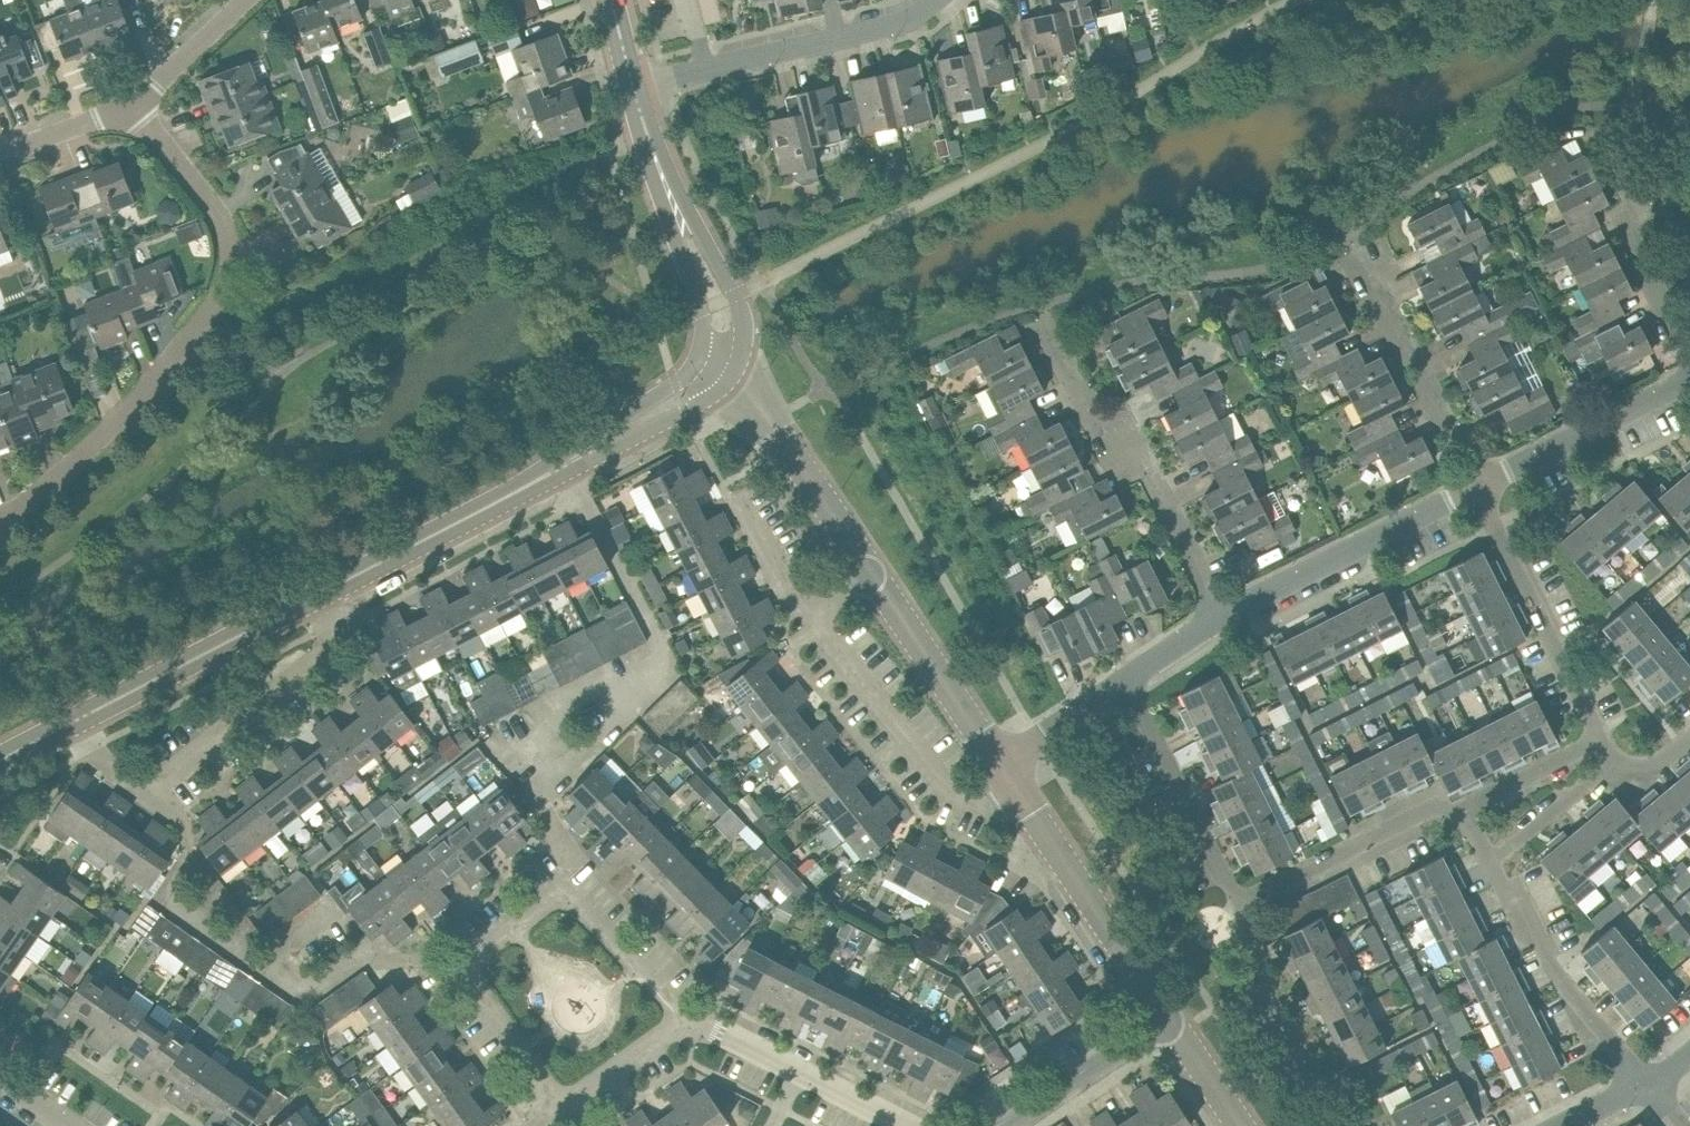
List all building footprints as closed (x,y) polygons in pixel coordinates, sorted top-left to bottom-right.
[(66,4),(69,11),(51,18),(59,39),(67,60),(100,48),(83,6),(81,0),(65,0),(66,4)] [(124,15),(119,0),(98,0),(83,6),(100,48),(132,35),(124,15)] [(294,11),(310,53),(339,41),(335,29),(334,30),(331,21),(323,0),(322,0),(294,11)] [(331,21),(334,30),(335,29),(363,18),(356,0),(323,0),(331,21)] [(379,22),(416,8),(413,0),(370,0),(379,22)] [(556,3),(555,0),(522,0),(519,1),(524,14),(556,3)] [(780,15),(822,5),(821,0),(776,0),(780,15)] [(1046,14),(1066,10),(1069,24),(1096,18),(1091,0),(1042,0),(1046,14)] [(1046,14),(1018,20),(1027,59),(1020,61),(1023,76),(1051,70),(1047,53),(1075,46),(1069,24),(1066,10),(1046,14)] [(967,33),(971,52),(972,52),(980,84),(1014,76),(1002,24),(967,33)] [(375,65),(392,59),(380,26),(363,33),(375,65)] [(33,30),(6,40),(4,35),(2,36),(0,32),(0,85),(5,97),(19,92),(14,80),(33,73),(33,71),(47,65),(33,30)] [(555,33),(516,48),(526,73),(508,80),(514,94),(539,84),(540,86),(573,74),(567,58),(564,59),(555,33)] [(438,53),(447,49),(441,35),(432,39),(438,53)] [(434,54),(441,77),(484,62),(475,39),(447,49),(438,53),(434,54)] [(937,60),(941,74),(949,111),(984,103),(980,84),(972,52),(971,52),(937,60)] [(305,79),(302,71),(296,56),(288,59),(297,82),(305,79)] [(249,62),(200,81),(212,114),(262,95),(257,83),(255,77),(268,72),(262,57),(249,62)] [(932,116),(920,64),(885,73),(897,124),(932,116)] [(339,122),(330,97),(318,65),(302,71),(305,79),(324,128),(339,122)] [(885,73),(851,81),(856,105),(848,107),(852,125),(860,123),(862,132),(897,124),(885,73)] [(1035,78),(1024,80),(1029,99),(1039,96),(1035,78)] [(539,84),(514,94),(522,116),(534,112),(544,137),(586,121),(573,89),(545,99),(540,86),(539,84)] [(798,93),(801,107),(802,113),(803,113),(811,144),(846,135),(844,126),(852,125),(848,107),(839,109),(833,85),(798,93)] [(262,95),(212,114),(218,129),(224,127),(230,145),(237,142),(251,137),(281,126),(268,93),(262,95)] [(392,122),(412,114),(407,98),(386,106),(392,122)] [(803,113),(802,113),(768,121),(781,172),(792,169),(795,179),(803,183),(819,180),(815,164),(811,144),(803,113)] [(411,114),(390,123),(398,143),(420,134),(411,114)] [(282,184),(273,189),(288,214),(302,206),(341,183),(320,147),(308,153),(299,158),(276,172),(282,184)] [(1555,148),(1518,167),(1526,183),(1544,174),(1556,198),(1595,178),(1583,154),(1563,164),(1555,148)] [(95,179),(83,183),(84,188),(95,216),(115,209),(135,201),(119,157),(91,168),(95,179)] [(1499,182),(1518,174),(1512,161),(1493,169),(1499,182)] [(407,186),(409,190),(394,197),(400,208),(440,187),(432,172),(407,186)] [(68,177),(40,187),(56,231),(84,221),(88,231),(50,245),(56,262),(98,246),(95,237),(102,235),(95,216),(84,188),(83,183),(72,187),(68,177)] [(1595,178),(1556,198),(1568,221),(1550,230),(1558,246),(1558,247),(1595,228),(1587,213),(1608,203),(1595,178)] [(302,206),(288,214),(302,239),(312,234),(319,245),(351,226),(362,219),(341,183),(302,206)] [(1443,241),(1432,246),(1423,250),(1429,263),(1433,261),(1470,242),(1486,234),(1478,217),(1460,226),(1447,202),(1428,212),(1408,222),(1421,247),(1441,237),(1443,241)] [(9,250),(1,226),(0,224),(0,253),(9,250)] [(1558,246),(1542,254),(1551,271),(1568,263),(1579,286),(1620,266),(1607,242),(1587,252),(1579,237),(1595,229),(1595,228),(1558,247),(1558,246)] [(1470,242),(1433,261),(1440,275),(1420,286),(1432,310),(1472,290),(1460,266),(1477,258),(1470,242)] [(127,255),(112,261),(123,288),(135,322),(152,316),(148,306),(183,293),(169,257),(133,271),(127,255)] [(1620,266),(1579,286),(1591,310),(1574,319),(1582,334),(1582,335),(1619,316),(1612,301),(1632,291),(1620,266)] [(1276,288),(1260,296),(1268,313),(1286,304),(1297,328),(1336,308),(1334,304),(1340,301),(1332,285),(1326,288),(1324,284),(1304,294),(1296,278),(1276,288)] [(123,288),(84,303),(101,347),(128,337),(124,326),(135,322),(123,288)] [(1432,310),(1445,335),(1465,324),(1473,340),(1509,321),(1538,307),(1531,290),(1484,313),(1472,290),(1432,310)] [(1159,298),(1122,316),(1130,332),(1109,342),(1121,366),(1161,346),(1150,324),(1167,315),(1159,298)] [(1297,328),(1308,352),(1292,360),(1300,377),(1317,369),(1316,367),(1336,357),(1329,343),(1349,333),(1347,329),(1353,326),(1345,310),(1339,313),(1336,308),(1297,328)] [(1582,335),(1582,334),(1574,338),(1582,355),(1600,346),(1612,370),(1652,350),(1639,325),(1619,335),(1612,321),(1620,317),(1619,316),(1582,335)] [(1509,321),(1473,340),(1481,355),(1460,365),(1472,390),(1512,370),(1501,347),(1518,338),(1509,321)] [(97,368),(103,366),(95,344),(87,324),(68,332),(76,351),(94,398),(106,393),(97,368)] [(945,359),(953,375),(962,370),(979,362),(991,385),(1031,365),(1019,341),(999,352),(991,335),(954,354),(945,359)] [(1134,392),(1143,387),(1154,381),(1162,397),(1178,389),(1199,378),(1199,377),(1191,361),(1173,370),(1161,346),(1121,366),(1134,392)] [(1316,367),(1317,369),(1324,385),(1342,377),(1353,400),(1393,380),(1381,356),(1360,366),(1352,350),(1336,358),(1336,357),(1316,367)] [(55,363),(14,378),(18,387),(34,430),(37,439),(38,438),(34,430),(49,424),(47,419),(73,409),(55,363)] [(991,385),(977,394),(987,416),(985,417),(994,435),(1031,415),(1024,401),(1044,390),(1042,386),(1046,383),(1039,369),(1034,371),(1031,365),(991,385)] [(1199,378),(1178,389),(1186,404),(1165,414),(1177,438),(1218,417),(1206,395),(1224,386),(1215,369),(1199,377),(1199,378)] [(1512,419),(1507,421),(1514,434),(1556,413),(1546,393),(1541,385),(1524,393),(1512,370),(1472,390),(1475,395),(1469,398),(1477,414),(1483,411),(1485,414),(1505,404),(1512,419)] [(20,439),(22,444),(37,439),(34,430),(18,387),(14,378),(0,384),(0,446),(20,439)] [(1393,380),(1353,400),(1365,424),(1348,432),(1356,448),(1392,430),(1385,415),(1405,405),(1403,401),(1409,398),(1401,382),(1395,385),(1393,380)] [(1031,415),(994,435),(1002,450),(1019,441),(1031,466),(1071,445),(1059,421),(1039,431),(1031,415)] [(1177,438),(1190,463),(1210,453),(1218,468),(1255,449),(1247,433),(1230,442),(1218,417),(1177,438)] [(1422,438),(1421,435),(1400,445),(1392,430),(1356,448),(1361,458),(1364,465),(1381,456),(1393,480),(1433,460),(1430,454),(1436,452),(1428,436),(1422,438)] [(1031,466),(1043,489),(1025,497),(1034,515),(1050,507),(1050,506),(1071,495),(1063,480),(1084,470),(1071,445),(1031,466)] [(1207,497),(1202,500),(1210,515),(1215,513),(1218,518),(1258,498),(1246,475),(1263,466),(1263,465),(1269,461),(1263,448),(1256,452),(1255,449),(1218,468),(1226,483),(1205,493),(1207,497)] [(1361,458),(1358,452),(1350,456),(1356,468),(1364,465),(1361,458)] [(1688,473),(1678,482),(1689,496),(1689,462),(1683,467),(1688,473)] [(684,476),(678,465),(643,483),(654,505),(683,490),(706,478),(701,468),(684,476)] [(695,497),(711,489),(706,478),(683,490),(654,505),(666,528),(668,528),(666,525),(694,511),(700,508),(695,497)] [(1624,489),(1619,483),(1610,491),(1641,528),(1661,511),(1635,480),(1624,489)] [(1654,492),(1685,529),(1689,525),(1689,496),(1678,482),(1668,490),(1663,484),(1654,492)] [(1050,507),(1058,523),(1076,514),(1088,537),(1128,517),(1115,492),(1095,503),(1087,487),(1071,495),(1050,506),(1050,507)] [(1230,542),(1250,532),(1258,548),(1295,530),(1275,490),(1258,499),(1258,498),(1218,518),(1220,523),(1215,526),(1223,542),(1228,539),(1230,542)] [(1602,497),(1607,503),(1597,511),(1624,543),(1641,528),(1610,491),(1602,497)] [(700,508),(694,511),(666,525),(668,528),(666,528),(676,547),(704,532),(728,520),(723,511),(706,519),(700,508)] [(645,510),(613,525),(622,545),(654,531),(645,510)] [(1587,520),(1582,514),(1574,521),(1605,559),(1624,543),(1597,511),(1587,520)] [(570,520),(560,525),(572,546),(587,576),(608,565),(590,530),(579,537),(570,520)] [(686,566),(682,569),(684,573),(689,571),(687,569),(716,554),(722,550),(717,540),(734,531),(728,520),(704,532),(676,547),(686,566)] [(1570,534),(1559,543),(1586,574),(1605,559),(1574,521),(1565,528),(1570,534)] [(549,530),(558,547),(548,552),(550,558),(566,587),(568,586),(587,576),(572,546),(560,525),(549,530)] [(1101,534),(1090,540),(1100,561),(1111,556),(1101,534)] [(1661,552),(1669,562),(1684,550),(1676,540),(1661,552)] [(517,547),(544,599),(563,589),(566,593),(570,590),(568,586),(566,587),(550,558),(548,552),(536,559),(527,542),(517,547)] [(506,553),(515,569),(505,575),(508,580),(523,609),(525,608),(544,599),(517,547),(506,553)] [(1010,549),(997,556),(1003,568),(1016,561),(1010,549)] [(729,562),(722,550),(716,554),(687,569),(689,571),(699,590),(750,563),(745,553),(729,562)] [(1488,563),(1481,550),(1444,569),(1456,592),(1499,570),(1495,560),(1488,563)] [(1669,562),(1661,552),(1648,563),(1656,573),(1669,562)] [(1687,570),(1689,567),(1689,552),(1679,562),(1687,570)] [(1111,556),(1100,561),(1101,563),(1106,573),(1107,573),(1119,598),(1133,590),(1144,611),(1169,598),(1148,559),(1125,570),(1116,553),(1111,556)] [(659,584),(648,562),(637,568),(648,589),(659,584)] [(709,610),(705,612),(707,616),(711,614),(710,612),(745,594),(739,583),(756,574),(750,563),(699,590),(709,610)] [(1101,563),(1087,569),(1092,580),(1106,573),(1101,563)] [(521,611),(523,615),(527,612),(525,608),(523,609),(508,580),(505,575),(493,581),(484,564),(474,569),(501,621),(521,611)] [(464,575),(472,592),(462,597),(464,602),(480,632),(501,621),(474,569),(464,575)] [(1025,569),(1007,578),(1013,590),(1032,581),(1025,569)] [(1503,595),(1497,583),(1504,579),(1499,570),(1456,592),(1466,613),(1503,595)] [(1625,583),(1634,594),(1649,581),(1640,570),(1625,583)] [(1106,573),(1092,580),(1090,581),(1099,599),(1074,611),(1094,651),(1100,648),(1103,653),(1119,645),(1116,640),(1119,638),(1109,618),(1125,610),(1119,598),(1107,573),(1106,573)] [(1634,594),(1625,583),(1617,590),(1626,601),(1634,594)] [(450,603),(441,586),(432,591),(443,613),(459,643),(480,632),(464,602),(462,597),(450,603)] [(1393,595),(1403,615),(1414,609),(1404,589),(1393,595)] [(1371,597),(1368,590),(1359,595),(1381,638),(1402,627),(1384,591),(1371,597)] [(421,597),(429,614),(419,619),(422,624),(437,654),(459,643),(443,613),(432,591),(421,597)] [(751,605),(745,594),(710,612),(711,614),(721,633),(749,618),(772,606),(767,596),(751,605)] [(1349,600),(1352,607),(1340,613),(1359,649),(1381,638),(1359,595),(1349,600)] [(1509,606),(1503,595),(1466,613),(1477,635),(1521,613),(1516,603),(1509,606)] [(1603,626),(1603,627),(1612,637),(1606,642),(1613,651),(1651,619),(1634,600),(1603,626)] [(1025,614),(1044,651),(1060,643),(1070,663),(1094,651),(1074,611),(1051,623),(1042,605),(1025,614)] [(761,625),(778,617),(772,606),(749,618),(721,633),(733,656),(767,637),(761,625)] [(679,622),(671,607),(660,612),(668,627),(679,622)] [(415,665),(422,679),(444,668),(437,654),(422,624),(419,619),(407,625),(399,608),(389,614),(400,635),(416,665),(415,665)] [(1328,619),(1325,612),(1315,617),(1337,660),(1359,649),(1340,613),(1328,619)] [(1489,657),(1525,638),(1519,626),(1526,622),(1521,613),(1477,635),(1489,657)] [(379,649),(368,655),(379,676),(390,671),(401,691),(422,679),(415,665),(416,665),(400,635),(389,614),(378,619),(387,636),(375,642),(379,649)] [(635,617),(614,628),(626,651),(647,640),(635,617)] [(1306,622),(1309,628),(1297,634),(1316,671),(1337,660),(1315,617),(1306,622)] [(1425,634),(1425,633),(1417,617),(1406,623),(1414,639),(1425,634)] [(1666,638),(1651,619),(1613,651),(1620,659),(1626,654),(1634,664),(1666,638)] [(1439,626),(1425,633),(1425,634),(1414,639),(1425,661),(1443,652),(1442,648),(1448,645),(1439,626)] [(626,651),(614,628),(592,639),(604,663),(626,651)] [(1285,641),(1282,634),(1271,639),(1293,682),(1316,671),(1297,634),(1285,641)] [(1644,688),(1681,656),(1666,638),(1634,664),(1643,674),(1637,679),(1644,688)] [(592,639),(591,640),(571,650),(583,674),(604,663),(592,639)] [(562,685),(583,674),(571,650),(570,650),(550,661),(562,685)] [(727,685),(743,706),(769,685),(773,682),(764,670),(779,659),(772,650),(754,664),(750,659),(718,673),(727,685)] [(1269,677),(1279,672),(1269,652),(1259,657),(1269,677)] [(1425,661),(1436,683),(1454,674),(1443,652),(1425,661)] [(1499,673),(1519,663),(1513,652),(1493,662),(1499,673)] [(1689,682),(1689,666),(1681,656),(1644,688),(1651,696),(1657,691),(1666,702),(1689,682)] [(562,685),(550,661),(548,662),(528,672),(540,696),(562,685)] [(1402,681),(1417,674),(1411,662),(1396,669),(1402,681)] [(1469,674),(1475,685),(1499,673),(1493,662),(1469,674)] [(1380,692),(1402,681),(1396,669),(1374,680),(1380,692)] [(519,707),(540,696),(528,672),(507,683),(519,707)] [(1279,672),(1269,677),(1276,693),(1286,688),(1279,672)] [(1218,674),(1181,693),(1188,706),(1181,709),(1186,719),(1229,697),(1218,674)] [(1475,685),(1469,674),(1454,682),(1459,692),(1475,685)] [(700,698),(696,694),(681,678),(671,688),(691,707),(700,698)] [(1358,703),(1380,692),(1374,680),(1352,691),(1358,703)] [(796,681),(782,692),(773,682),(769,685),(743,706),(758,724),(784,704),(803,689),(796,681)] [(1402,701),(1417,693),(1412,682),(1397,690),(1402,701)] [(497,718),(519,707),(507,683),(485,694),(497,718)] [(1448,685),(1427,695),(1433,705),(1453,695),(1448,685)] [(380,701),(369,686),(360,693),(375,712),(395,739),(415,724),(391,692),(380,701)] [(680,717),(691,707),(671,688),(661,697),(680,717)] [(794,708),(809,696),(803,689),(784,704),(758,724),(773,743),(799,722),(803,719),(794,708)] [(1374,701),(1380,712),(1402,701),(1397,690),(1374,701)] [(1337,713),(1358,703),(1352,691),(1331,701),(1337,713)] [(350,700),(362,715),(353,722),(357,727),(377,753),(378,752),(395,739),(375,712),(360,693),(350,700)] [(497,718),(485,694),(471,702),(483,726),(497,718)] [(671,726),(680,717),(661,697),(652,706),(671,726)] [(1203,737),(1240,719),(1229,697),(1186,719),(1190,728),(1197,725),(1203,737)] [(1289,720),(1301,714),(1294,698),(1282,704),(1289,720)] [(1537,699),(1517,709),(1515,711),(1533,748),(1545,742),(1549,748),(1559,743),(1537,699)] [(1337,713),(1331,701),(1308,713),(1314,725),(1337,713)] [(1358,722),(1380,712),(1374,701),(1353,712),(1358,722)] [(661,736),(671,726),(652,706),(642,716),(661,736)] [(1515,711),(1493,721),(1510,754),(1515,765),(1525,760),(1521,754),(1533,748),(1515,711)] [(1358,722),(1353,712),(1331,722),(1337,733),(1358,722)] [(381,755),(378,752),(377,753),(357,727),(353,722),(342,730),(331,715),(321,722),(337,742),(357,768),(375,755),(377,758),(381,755)] [(826,718),(811,730),(803,719),(799,722),(773,743),(760,753),(775,772),(787,762),(814,741),(833,726),(826,718)] [(1240,719),(1203,737),(1209,749),(1202,752),(1207,762),(1250,740),(1240,719)] [(1515,765),(1510,754),(1493,721),(1472,732),(1490,769),(1502,763),(1506,770),(1515,765)] [(312,729),(324,744),(314,752),(318,758),(338,783),(357,768),(337,742),(321,722),(312,729)] [(1293,746),(1304,741),(1296,725),(1285,730),(1293,746)] [(824,746),(839,734),(833,726),(814,741),(787,762),(803,781),(830,760),(833,757),(824,746)] [(1314,746),(1330,739),(1325,727),(1309,734),(1314,746)] [(464,728),(452,737),(462,749),(473,740),(464,728)] [(1367,742),(1373,755),(1375,754),(1393,791),(1405,785),(1408,792),(1418,787),(1396,743),(1390,732),(1367,742)] [(1418,732),(1396,743),(1418,787),(1427,782),(1424,775),(1435,769),(1436,769),(1428,754),(1429,754),(1418,732)] [(1490,769),(1472,732),(1450,743),(1472,787),(1482,782),(1478,775),(1490,769)] [(450,733),(436,743),(448,760),(462,749),(452,737),(450,733)] [(708,751),(699,740),(687,750),(695,761),(708,751)] [(1250,767),(1250,766),(1261,761),(1250,740),(1207,762),(1212,771),(1219,768),(1225,780),(1250,767)] [(1450,743),(1429,754),(1428,754),(1436,769),(1435,769),(1447,791),(1459,785),(1463,792),(1472,787),(1450,743)] [(304,760),(292,745),(283,752),(299,772),(319,798),(338,783),(318,758),(314,752),(304,760)] [(462,777),(487,757),(478,745),(460,759),(453,765),(459,773),(462,777)] [(1304,768),(1315,762),(1307,746),(1296,751),(1304,768)] [(438,750),(416,767),(425,778),(426,778),(447,761),(439,751),(438,750)] [(671,751),(659,763),(666,769),(678,756),(671,751)] [(274,759),(285,774),(276,781),(279,786),(300,813),(319,798),(299,772),(283,752),(274,759)] [(595,768),(569,794),(579,803),(565,816),(573,824),(589,809),(590,808),(615,784),(600,768),(610,758),(605,752),(592,765),(595,768)] [(1375,754),(1373,755),(1353,765),(1370,798),(1375,809),(1384,804),(1381,797),(1393,791),(1375,754)] [(856,756),(842,768),(833,757),(830,760),(803,781),(818,801),(845,779),(863,765),(856,756)] [(1315,789),(1325,784),(1315,762),(1304,768),(1315,789)] [(459,773),(453,765),(434,779),(440,787),(459,773)] [(854,784),(869,772),(863,765),(845,779),(818,801),(833,819),(859,798),(863,795),(854,784)] [(1375,809),(1370,798),(1353,765),(1331,776),(1349,813),(1362,807),(1365,813),(1375,809)] [(1680,778),(1670,787),(1689,810),(1689,772),(1684,765),(1676,772),(1680,778)] [(1225,780),(1213,786),(1219,798),(1212,802),(1217,811),(1261,789),(1250,767),(1225,780)] [(93,777),(82,770),(49,817),(69,831),(89,802),(92,799),(82,792),(93,777)] [(405,772),(396,780),(405,792),(415,785),(405,772)] [(254,774),(245,781),(261,802),(280,828),(300,813),(279,786),(276,781),(266,789),(254,774)] [(433,780),(420,790),(428,800),(440,790),(433,780)] [(236,788),(247,803),(238,811),(242,816),(262,842),(280,828),(261,802),(245,781),(236,788)] [(519,792),(511,781),(484,802),(505,829),(519,848),(527,842),(523,836),(534,828),(511,798),(519,792)] [(630,799),(615,784),(590,808),(589,809),(573,824),(581,833),(595,820),(603,828),(607,825),(632,801),(630,799)] [(1326,811),(1336,806),(1325,784),(1315,789),(1326,811)] [(1660,795),(1655,789),(1647,796),(1678,833),(1689,823),(1689,810),(1670,787),(1660,795)] [(1272,811),(1261,789),(1217,811),(1222,821),(1229,817),(1235,829),(1272,811)] [(612,837),(599,851),(607,859),(624,842),(648,818),(660,807),(643,790),(632,801),(607,825),(603,828),(612,837)] [(113,791),(102,806),(92,799),(89,802),(69,831),(90,845),(123,798),(113,791)] [(752,820),(763,812),(747,792),(737,801),(752,820)] [(886,794),(872,806),(863,795),(859,798),(833,819),(848,838),(875,817),(893,802),(886,794)] [(402,796),(392,804),(393,805),(396,809),(401,815),(410,807),(406,801),(402,796)] [(1643,809),(1634,817),(1643,828),(1643,829),(1659,849),(1678,833),(1647,796),(1639,803),(1643,809)] [(1606,805),(1601,799),(1593,806),(1624,844),(1643,829),(1643,828),(1634,817),(1617,797),(1606,805)] [(121,820),(132,804),(123,798),(90,845),(109,859),(131,827),(121,820)] [(484,802),(467,815),(465,817),(486,844),(488,848),(498,841),(509,856),(519,848),(505,829),(484,802)] [(884,822),(899,810),(893,802),(875,817),(848,838),(863,858),(894,833),(884,822)] [(228,819),(216,804),(208,810),(223,830),(244,856),(262,842),(242,816),(238,811),(228,819)] [(392,804),(384,811),(392,821),(401,815),(396,809),(393,805),(392,804)] [(1336,806),(1326,811),(1333,826),(1344,820),(1336,806)] [(1584,813),(1589,819),(1579,828),(1606,860),(1624,844),(1593,806),(1584,813)] [(209,866),(217,876),(244,856),(223,830),(208,810),(198,818),(209,833),(199,841),(215,862),(209,866)] [(1272,811),(1235,829),(1241,841),(1234,845),(1239,854),(1282,833),(1272,811)] [(762,815),(753,823),(769,840),(778,832),(762,815)] [(465,817),(462,818),(445,832),(466,859),(481,878),(489,871),(478,856),(488,848),(486,844),(465,817)] [(640,859),(665,835),(663,833),(648,818),(624,842),(607,859),(615,867),(628,854),(637,862),(640,859)] [(153,819),(142,834),(131,827),(109,859),(129,873),(162,825),(153,819)] [(450,877),(460,870),(471,885),(481,878),(466,859),(445,832),(438,822),(418,837),(426,847),(447,874),(450,877)] [(161,847),(172,832),(162,825),(129,873),(150,887),(172,855),(161,847)] [(755,848),(762,841),(746,825),(739,832),(755,848)] [(1569,836),(1564,830),(1556,837),(1587,875),(1606,860),(1579,828),(1569,836)] [(633,885),(641,893),(657,877),(682,853),(666,837),(670,833),(666,830),(663,833),(665,835),(640,859),(637,862),(646,872),(633,885)] [(925,830),(916,847),(903,840),(885,875),(907,887),(908,887),(935,836),(925,830)] [(366,833),(359,839),(363,845),(365,847),(366,849),(369,846),(370,838),(366,833)] [(1294,855),(1284,835),(1282,833),(1239,854),(1243,864),(1250,860),(1257,873),(1294,855)] [(943,840),(935,836),(908,887),(907,887),(903,895),(925,906),(929,898),(947,863),(934,856),(943,840)] [(1547,844),(1552,850),(1541,859),(1568,891),(1577,903),(1597,887),(1587,875),(1556,837),(1547,844)] [(365,847),(363,845),(359,839),(348,847),(354,855),(365,847)] [(447,874),(426,847),(407,862),(428,889),(442,908),(451,900),(440,885),(450,877),(447,874)] [(699,870),(697,868),(682,853),(657,877),(641,893),(649,902),(662,889),(671,897),(674,895),(699,870)] [(967,853),(959,869),(947,863),(929,898),(950,909),(977,858),(967,853)] [(1448,868),(1441,855),(1404,874),(1416,896),(1459,874),(1455,865),(1448,868)] [(977,879),(985,862),(977,858),(950,909),(972,920),(961,930),(967,936),(980,923),(1003,897),(988,889),(990,886),(977,879)] [(791,889),(801,879),(781,859),(770,869),(791,889)] [(66,894),(19,861),(12,871),(27,882),(20,893),(52,915),(66,894)] [(391,874),(389,876),(409,903),(412,907),(421,900),(433,915),(442,908),(428,889),(407,862),(391,874)] [(1689,883),(1689,881),(1689,863),(1680,872),(1689,883)] [(701,872),(704,868),(701,865),(697,868),(699,870),(674,895),(671,897),(680,906),(666,920),(674,927),(715,887),(701,872)] [(368,890),(404,937),(413,930),(401,915),(412,907),(409,903),(389,876),(384,870),(375,876),(380,882),(368,890)] [(1689,883),(1680,872),(1665,884),(1674,895),(1689,883)] [(1359,897),(1358,893),(1348,873),(1336,879),(1347,903),(1359,897)] [(310,904),(321,895),(305,874),(293,883),(310,904)] [(1464,884),(1459,874),(1416,896),(1427,918),(1463,899),(1457,888),(1464,884)] [(82,899),(89,888),(69,875),(62,885),(82,899)] [(1628,887),(1636,897),(1650,886),(1642,876),(1628,887)] [(1336,909),(1347,903),(1336,879),(1324,885),(1336,909)] [(395,944),(404,937),(368,890),(361,881),(343,894),(335,884),(328,890),(346,914),(351,910),(373,938),(383,929),(395,944)] [(803,881),(778,906),(793,914),(808,885),(803,881)] [(310,904),(293,883),(275,897),(283,907),(283,908),(291,918),(310,904)] [(1325,914),(1336,909),(1324,885),(1313,891),(1325,914)] [(707,929),(732,905),(730,902),(715,887),(674,927),(682,936),(696,923),(704,931),(707,929)] [(1636,897),(1628,887),(1614,898),(1622,909),(1636,897)] [(1376,916),(1387,911),(1376,888),(1365,894),(1376,916)] [(1677,900),(1686,910),(1689,906),(1689,889),(1677,900)] [(1313,920),(1320,917),(1325,914),(1313,891),(1301,897),(1313,920)] [(1656,913),(1665,905),(1653,892),(1644,899),(1656,913)] [(38,935),(52,915),(20,893),(13,903),(0,894),(0,908),(38,935)] [(283,907),(275,897),(267,903),(275,913),(283,908),(283,907)] [(1017,908),(1013,911),(1003,897),(980,923),(985,930),(984,930),(998,951),(1047,919),(1041,910),(1025,920),(1017,908)] [(1301,926),(1313,920),(1301,897),(1289,902),(1301,926)] [(1359,897),(1347,903),(1356,919),(1367,914),(1359,897)] [(700,954),(709,963),(750,922),(739,911),(743,902),(739,898),(732,905),(707,929),(704,931),(714,941),(700,954)] [(1469,911),(1463,899),(1427,918),(1438,939),(1481,917),(1476,908),(1469,911)] [(1301,926),(1289,902),(1278,908),(1289,932),(1301,926)] [(118,911),(108,904),(102,912),(112,919),(118,911)] [(145,934),(144,934),(159,912),(148,904),(135,922),(133,925),(128,931),(141,940),(145,934)] [(1616,914),(1608,905),(1591,919),(1598,928),(1616,914)] [(0,908),(0,937),(25,954),(38,935),(0,908)] [(1387,939),(1398,933),(1387,911),(1376,916),(1387,939)] [(164,948),(179,926),(159,912),(144,934),(145,934),(164,948)] [(1675,937),(1685,929),(1673,915),(1663,924),(1675,937)] [(1289,932),(1283,935),(1290,948),(1283,951),(1288,961),(1332,938),(1320,917),(1313,920),(1301,926),(1289,932)] [(1479,930),(1486,927),(1481,917),(1438,939),(1449,961),(1458,956),(1485,942),(1479,930)] [(1036,937),(1052,926),(1047,919),(998,951),(1012,971),(1045,950),(1036,937)] [(844,921),(837,935),(847,940),(854,926),(844,921)] [(1369,947),(1380,941),(1371,925),(1361,930),(1369,947)] [(1581,951),(1581,952),(1590,962),(1584,967),(1591,976),(1629,944),(1613,925),(1581,951)] [(167,950),(159,962),(174,972),(182,960),(184,961),(199,940),(179,926),(164,948),(167,950)] [(1675,937),(1688,951),(1689,949),(1689,934),(1685,929),(1675,937)] [(1398,933),(1387,939),(1394,954),(1405,949),(1398,933)] [(1507,944),(1502,934),(1485,942),(1458,956),(1469,978),(1506,959),(1500,947),(1507,944)] [(11,974),(25,954),(0,937),(0,967),(11,974)] [(1305,979),(1342,960),(1332,938),(1288,961),(1293,970),(1299,967),(1305,979)] [(740,962),(731,981),(744,988),(736,1005),(745,1009),(772,958),(748,946),(750,943),(742,939),(726,955),(740,962)] [(211,964),(204,959),(212,948),(199,940),(184,961),(204,975),(211,964)] [(1380,941),(1369,947),(1377,962),(1387,957),(1380,941)] [(1613,989),(1644,963),(1629,944),(1591,976),(1598,984),(1604,979),(1613,989)] [(82,949),(75,961),(84,967),(92,956),(82,949)] [(1067,950),(1052,960),(1045,950),(1012,971),(1025,991),(1074,959),(1067,950)] [(224,989),(239,967),(219,953),(211,964),(204,975),(224,989)] [(793,968),(791,967),(772,958),(745,1009),(754,1014),(762,997),(775,1004),(793,968)] [(1063,977),(1079,967),(1074,959),(1025,991),(1018,996),(1022,1002),(1030,1005),(1033,1011),(1029,1013),(1032,1018),(1037,1015),(1034,1011),(1037,1009),(1039,1011),(1071,989),(1063,977)] [(1408,981),(1418,976),(1410,959),(1400,964),(1408,981)] [(1512,971),(1506,959),(1469,978),(1480,999),(1524,977),(1519,968),(1512,971)] [(1342,960),(1305,979),(1311,991),(1304,994),(1309,1004),(1353,982),(1342,960)] [(1622,1013),(1660,981),(1644,963),(1613,989),(1621,999),(1615,1004),(1622,1013)] [(62,977),(72,984),(80,973),(70,966),(62,977)] [(4,999),(18,979),(11,974),(0,967),(0,997),(4,999)] [(224,989),(243,1003),(258,981),(239,967),(224,989)] [(814,979),(796,969),(793,968),(775,1004),(787,1010),(779,1026),(788,1031),(814,979)] [(1392,989),(1401,985),(1391,968),(1383,973),(1392,989)] [(369,999),(380,991),(364,969),(353,977),(369,999)] [(61,1011),(56,1019),(66,1026),(77,1011),(87,1018),(109,985),(107,984),(89,971),(71,997),(61,1011)] [(1418,976),(1408,981),(1416,997),(1427,992),(1418,976)] [(358,1007),(359,1006),(369,999),(353,977),(342,985),(358,1007)] [(1522,990),(1528,987),(1524,977),(1480,999),(1490,1021),(1527,1002),(1522,990)] [(836,990),(834,989),(814,979),(788,1031),(797,1036),(805,1019),(818,1025),(836,990)] [(114,983),(110,980),(107,984),(109,985),(87,1018),(97,1025),(86,1040),(96,1047),(109,1027),(129,999),(111,987),(114,983)] [(243,1003),(263,1017),(278,995),(258,981),(243,1003)] [(1644,1027),(1676,1001),(1660,981),(1622,1013),(1629,1021),(1635,1016),(1644,1027)] [(380,991),(369,999),(359,1006),(374,1026),(422,992),(415,982),(400,993),(392,983),(389,985),(380,991)] [(1327,1022),(1364,1003),(1353,982),(1309,1004),(1314,1013),(1321,1010),(1327,1022)] [(346,1015),(358,1007),(342,985),(331,993),(346,1015)] [(1401,985),(1392,989),(1400,1005),(1409,1000),(1401,985)] [(1071,989),(1039,1011),(1037,1009),(1034,1011),(1037,1015),(1040,1013),(1052,1031),(1100,999),(1094,990),(1079,1000),(1071,989)] [(61,990),(51,1004),(61,1011),(71,997),(61,990)] [(858,1001),(839,992),(836,990),(818,1025),(830,1031),(822,1048),(831,1053),(858,1001)] [(428,1001),(422,992),(374,1026),(386,1043),(387,1045),(420,1022),(413,1012),(428,1001)] [(336,1022),(346,1015),(331,993),(320,1001),(336,1022)] [(1435,1022),(1446,1016),(1435,994),(1424,999),(1435,1022)] [(275,1026),(278,1022),(290,1003),(278,995),(263,1017),(275,1026)] [(147,1011),(129,999),(109,1027),(96,1047),(105,1054),(116,1038),(127,1045),(130,1041),(149,1013),(147,1012),(147,1011)] [(885,999),(879,1012),(861,1047),(873,1053),(865,1070),(874,1075),(901,1023),(907,1010),(885,999)] [(992,1000),(981,1007),(987,1017),(998,1010),(992,1000)] [(325,1030),(336,1022),(320,1001),(309,1009),(325,1030)] [(879,1012),(876,1011),(858,1001),(831,1053),(840,1057),(848,1040),(861,1047),(879,1012)] [(1533,1014),(1527,1002),(1490,1021),(1501,1042),(1545,1020),(1540,1011),(1533,1014)] [(1364,1003),(1327,1022),(1333,1034),(1326,1037),(1331,1047),(1375,1024),(1364,1003)] [(61,1011),(51,1004),(41,1018),(49,1024),(51,1026),(56,1019),(61,1011)] [(150,1008),(147,1012),(149,1013),(130,1041),(127,1045),(137,1052),(126,1068),(135,1075),(150,1054),(168,1027),(151,1015),(154,1011),(150,1008)] [(1419,1029),(1430,1023),(1421,1008),(1410,1014),(1419,1029)] [(998,1010),(987,1017),(996,1031),(1007,1024),(998,1010)] [(1446,1016),(1435,1022),(1443,1038),(1454,1032),(1446,1016)] [(1543,1033),(1550,1030),(1545,1020),(1501,1042),(1512,1064),(1549,1045),(1543,1033)] [(443,1022),(428,1033),(420,1022),(387,1045),(389,1048),(402,1065),(450,1031),(443,1022)] [(905,1069),(923,1034),(901,1023),(874,1075),(883,1079),(892,1062),(905,1069)] [(1386,1047),(1375,1024),(1331,1047),(1336,1056),(1343,1053),(1349,1066),(1386,1047)] [(169,1068),(188,1040),(168,1027),(150,1054),(135,1075),(145,1081),(156,1066),(166,1073),(169,1068)] [(441,1051),(456,1040),(450,1031),(402,1065),(414,1082),(416,1084),(448,1061),(441,1051)] [(1421,1050),(1437,1043),(1431,1032),(1415,1039),(1421,1050)] [(944,1045),(925,1035),(923,1034),(905,1069),(916,1075),(908,1092),(918,1097),(944,1045)] [(191,1042),(188,1040),(169,1068),(166,1073),(176,1080),(166,1096),(175,1102),(208,1054),(191,1042)] [(1456,1065),(1467,1059),(1459,1043),(1448,1049),(1456,1065)] [(1395,1064),(1411,1056),(1405,1044),(1389,1052),(1395,1064)] [(979,1063),(959,1053),(944,1045),(918,1097),(926,1101),(934,1084),(948,1091),(953,1080),(967,1086),(979,1063)] [(1555,1057),(1549,1045),(1512,1064),(1524,1086),(1567,1064),(1562,1054),(1555,1057)] [(1395,1064),(1389,1052),(1372,1060),(1377,1072),(1395,1064)] [(341,1053),(333,1059),(339,1067),(347,1061),(341,1053)] [(205,1100),(228,1068),(208,1054),(175,1102),(185,1109),(195,1093),(205,1100)] [(1467,1059),(1456,1065),(1464,1080),(1475,1074),(1467,1059)] [(471,1061),(456,1072),(448,1061),(416,1084),(417,1086),(430,1103),(477,1069),(471,1061)] [(248,1081),(228,1068),(205,1100),(216,1108),(205,1123),(209,1125),(217,1125),(228,1109),(248,1081)] [(469,1091),(485,1079),(477,1069),(430,1103),(442,1121),(444,1123),(476,1100),(469,1091)] [(1458,1079),(1435,1090),(1453,1125),(1456,1125),(1466,1121),(1468,1125),(1473,1125),(1479,1123),(1458,1079)] [(269,1096),(248,1081),(228,1109),(217,1125),(231,1125),(235,1121),(242,1125),(248,1125),(252,1119),(261,1125),(289,1097),(274,1081),(269,1096)] [(365,1081),(354,1089),(360,1096),(370,1089),(365,1081)] [(681,1081),(673,1086),(702,1125),(718,1125),(727,1119),(705,1087),(692,1096),(681,1081)] [(715,1091),(731,1100),(736,1092),(720,1083),(715,1091)] [(1147,1083),(1139,1088),(1164,1125),(1188,1125),(1191,1123),(1170,1091),(1157,1099),(1147,1083)] [(665,1116),(672,1125),(702,1125),(673,1086),(665,1092),(676,1108),(665,1116)] [(1482,1086),(1471,1091),(1480,1108),(1490,1103),(1482,1086)] [(1141,1110),(1130,1117),(1136,1125),(1164,1125),(1139,1088),(1130,1095),(1141,1110)] [(1414,1101),(1426,1125),(1453,1125),(1435,1090),(1414,1101)] [(359,1118),(370,1112),(360,1096),(349,1103),(359,1118)] [(484,1111),(476,1100),(444,1123),(446,1125),(484,1125),(506,1110),(499,1100),(484,1111)] [(1414,1101),(1391,1112),(1398,1125),(1426,1125),(1414,1101)] [(398,1125),(386,1108),(374,1116),(382,1125),(398,1125)] [(274,1125),(309,1125),(297,1109),(274,1125)] [(653,1124),(642,1109),(634,1115),(642,1125),(672,1125),(665,1116),(653,1124)] [(1107,1110),(1099,1115),(1107,1125),(1136,1125),(1130,1117),(1118,1125),(1107,1110)] [(630,1125),(642,1125),(634,1115),(626,1120),(630,1125)] [(1099,1115),(1090,1121),(1094,1125),(1107,1125),(1099,1115)]
